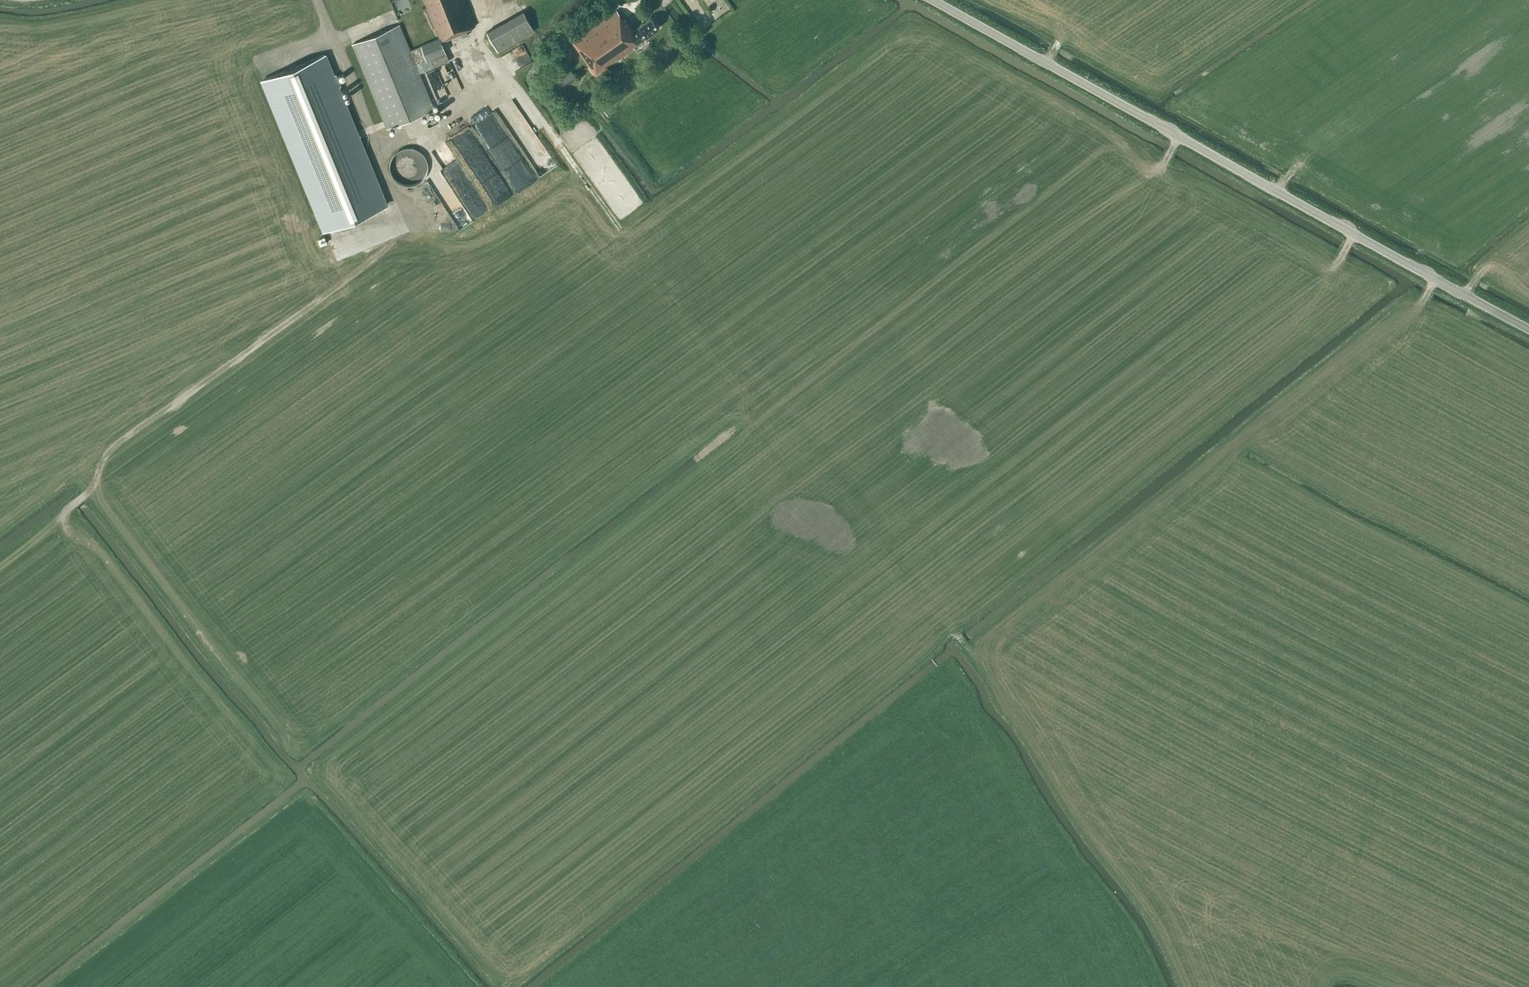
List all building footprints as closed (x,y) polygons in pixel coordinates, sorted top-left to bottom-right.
[(416,64),(421,62),(425,71),(449,61),(442,42),(466,32),(465,30),(475,26),(465,0),(424,0),(440,38),(410,50),(400,25),(352,45),(386,128),(434,109),(416,64)] [(498,51),(534,31),(523,11),(487,32),(498,51)] [(624,19),(623,20),(616,11),(572,43),(596,76),(634,48),(633,46),(659,27),(651,17),(633,31),(624,19)] [(384,203),(324,55),(263,80),(323,227),(384,203)] [(558,75),(544,85),(551,94),(564,85),(558,75)] [(391,171),(395,181),(406,187),(417,186),(426,178),(428,166),(424,156),(413,150),(402,151),(393,159),(391,171)] [(471,219),(461,206),(456,210),(451,204),(446,208),(461,227),(471,219)]
